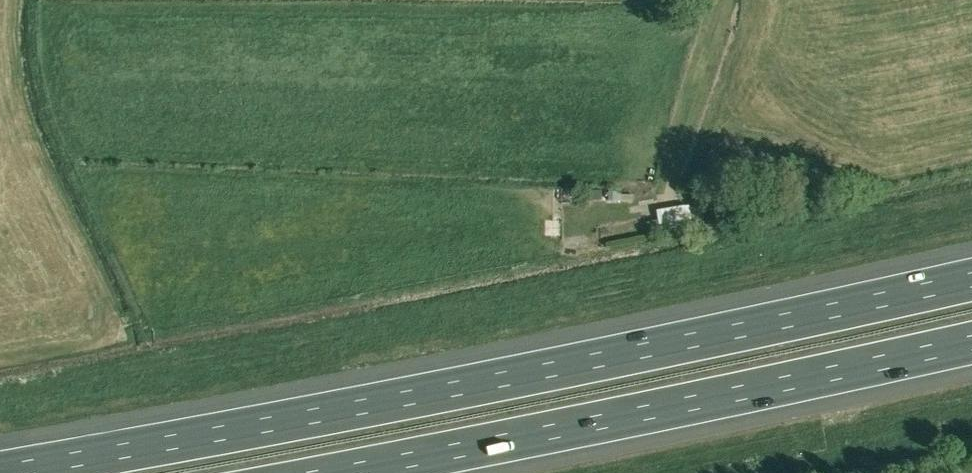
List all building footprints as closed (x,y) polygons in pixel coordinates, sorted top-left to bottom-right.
[(692,228),(692,226),(688,205),(668,208),(656,210),(657,219),(650,221),(653,234),(660,233),(660,234),(666,233),(692,228)]
